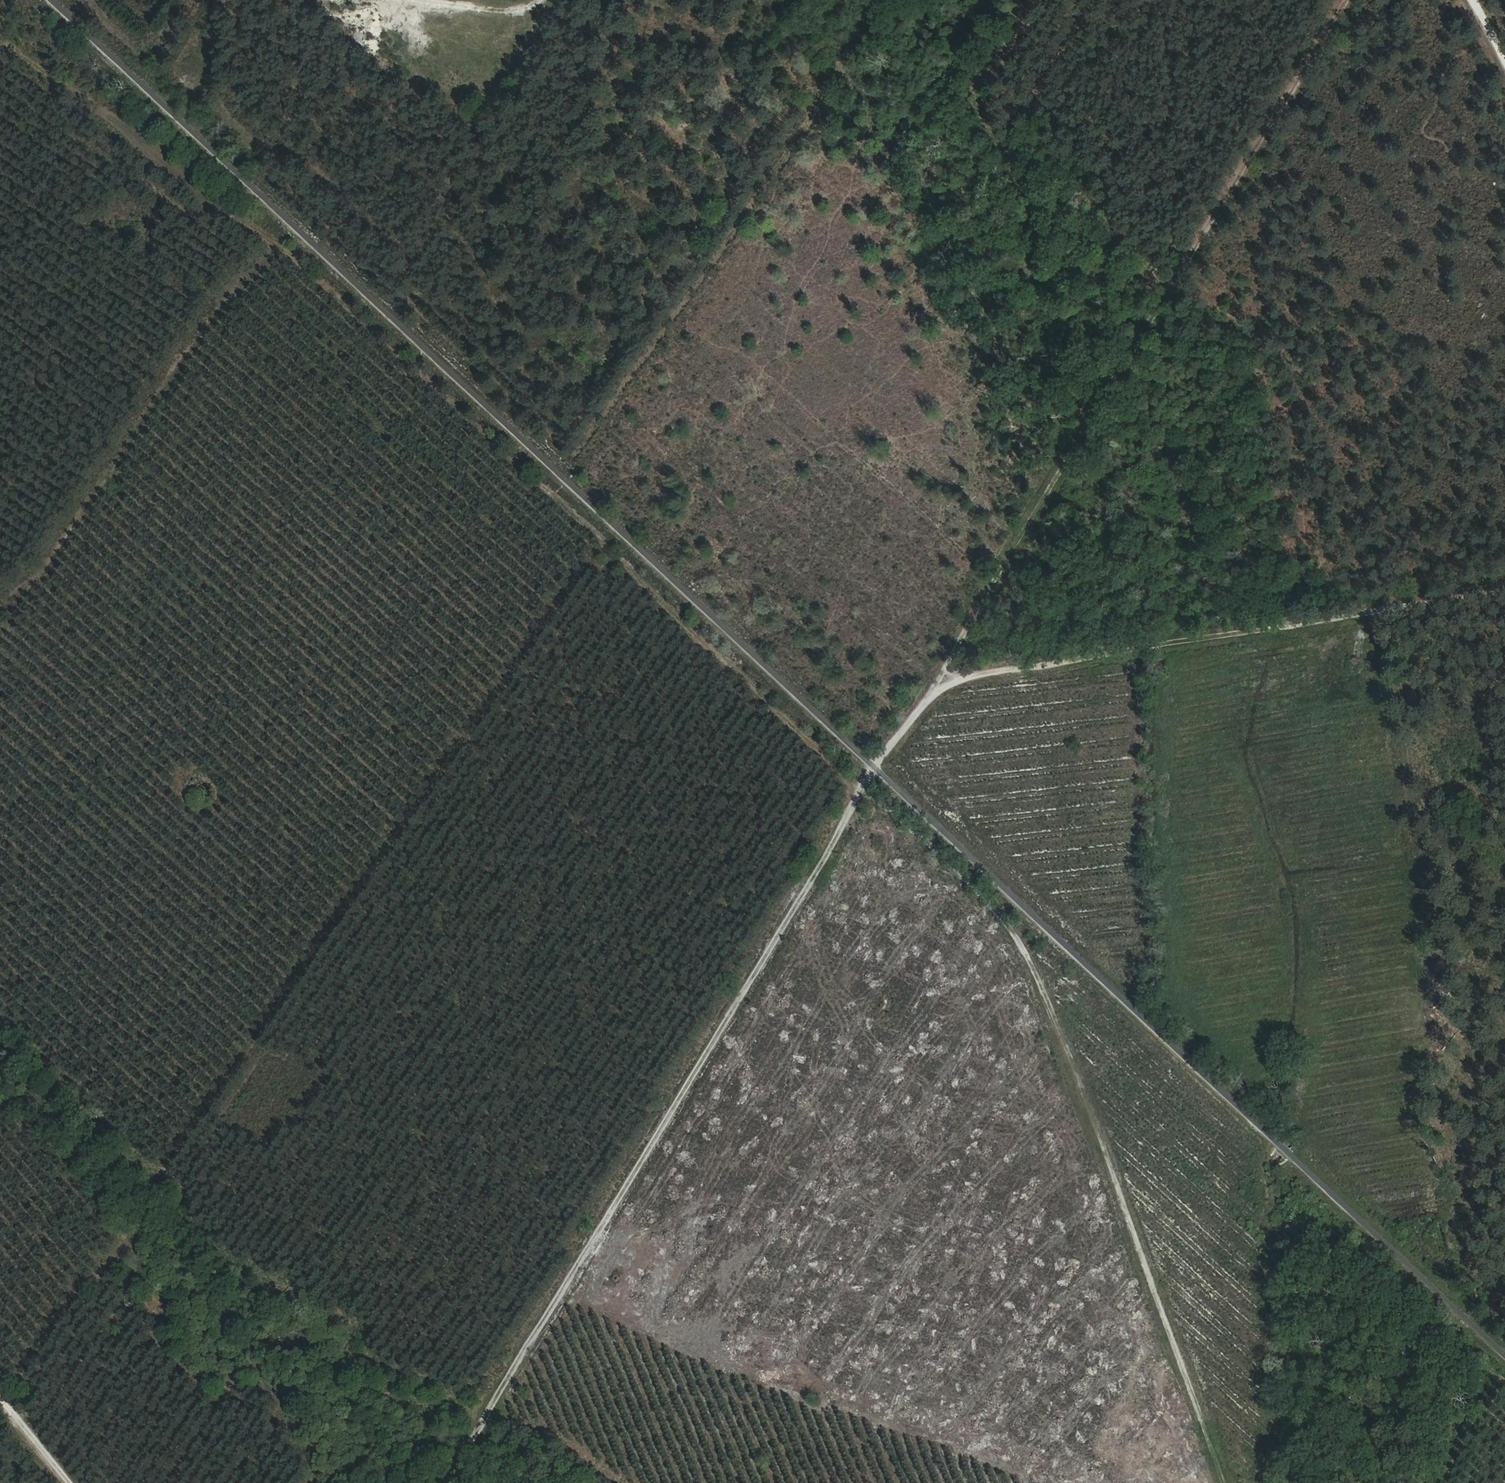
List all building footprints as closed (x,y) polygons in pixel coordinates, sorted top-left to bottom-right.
[(1370,633),(1360,637),(1364,647),(1374,643),(1370,633)] [(1351,640),(1352,652),(1360,651),(1358,639),(1351,640)]
